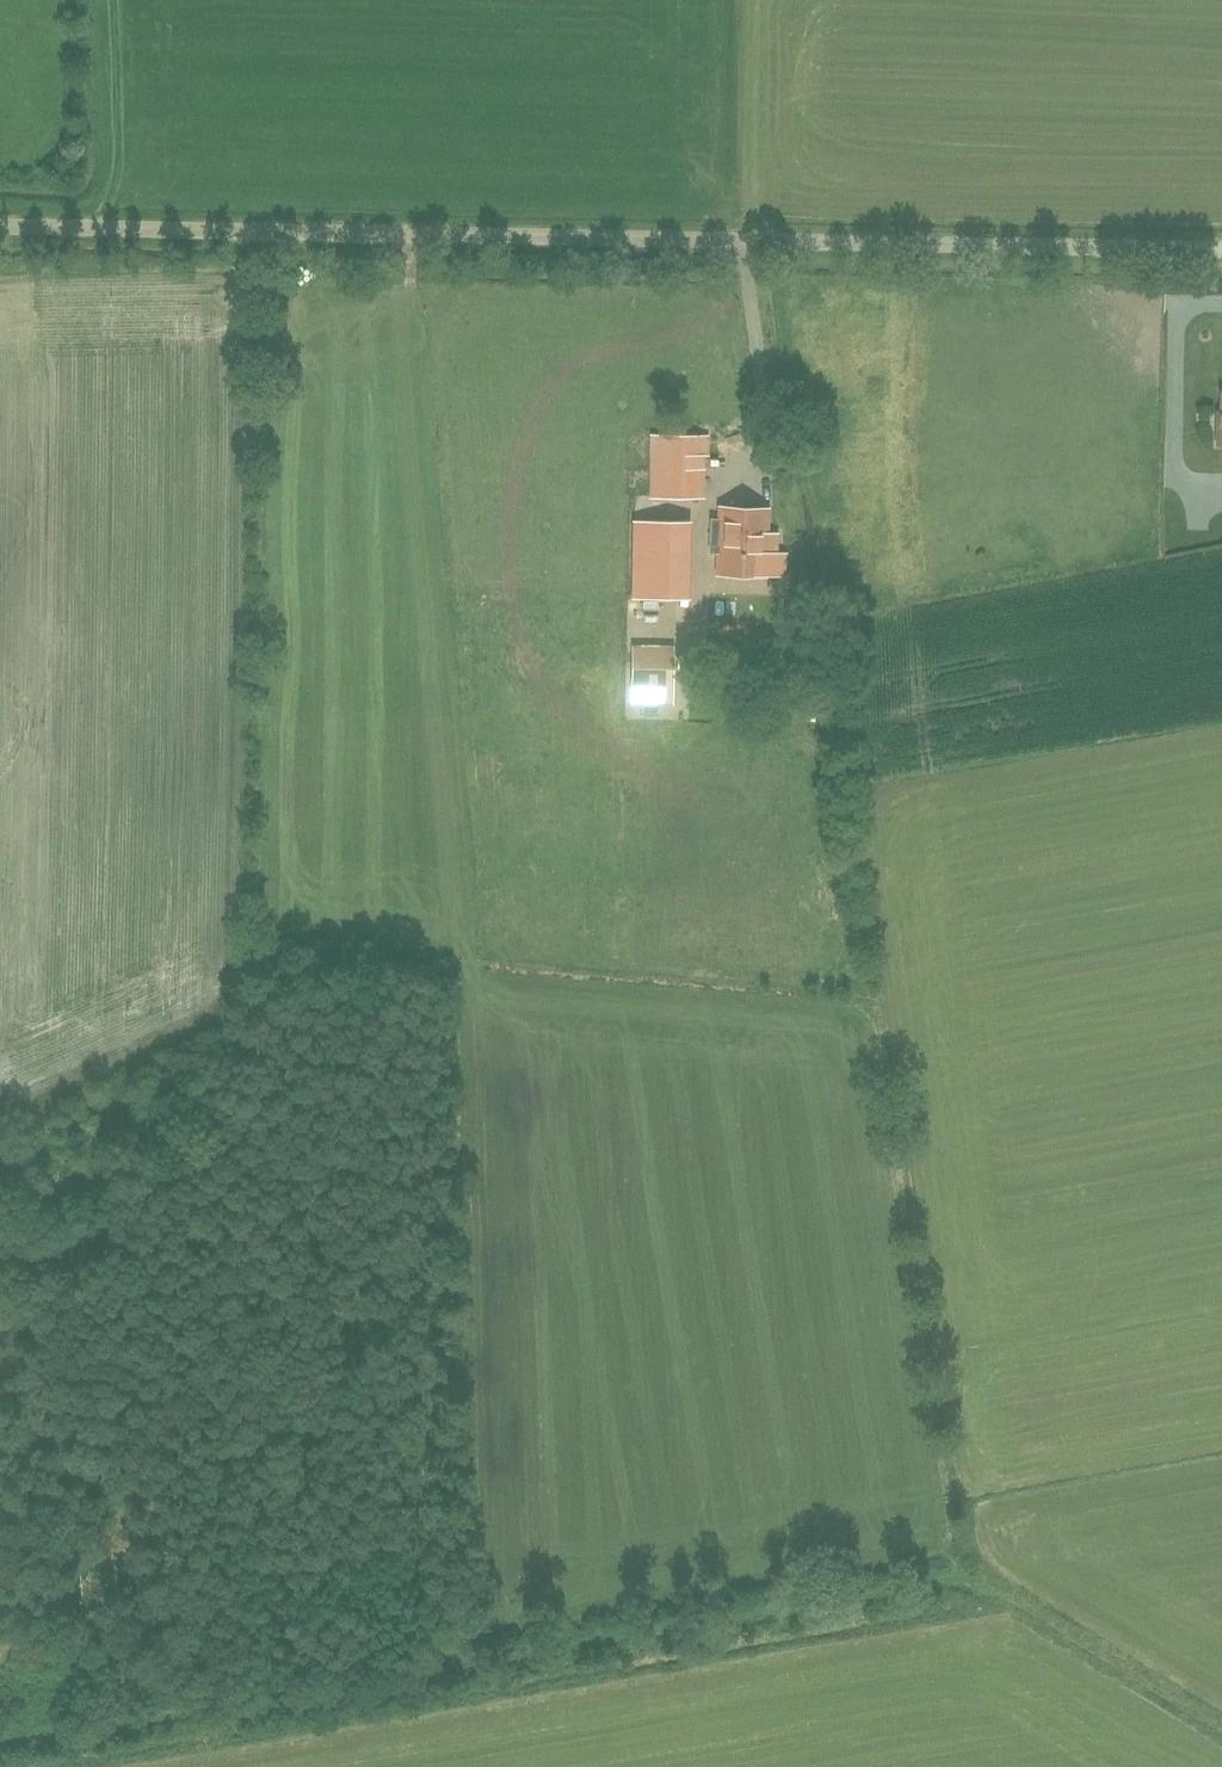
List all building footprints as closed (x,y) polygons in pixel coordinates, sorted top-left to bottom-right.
[(280,284),(268,283),(268,300),(280,300),(280,284)] [(707,456),(707,436),(654,436),(653,498),(701,498),(701,456),(707,456)] [(712,520),(711,545),(720,545),(719,574),(764,575),(765,554),(776,554),(777,535),(766,534),(767,510),(722,508),(721,520),(712,520)] [(651,611),(673,611),(673,559),(675,559),(675,526),(637,525),(636,597),(651,597),(651,611)] [(633,649),(632,703),(672,703),(672,649),(633,649)]
